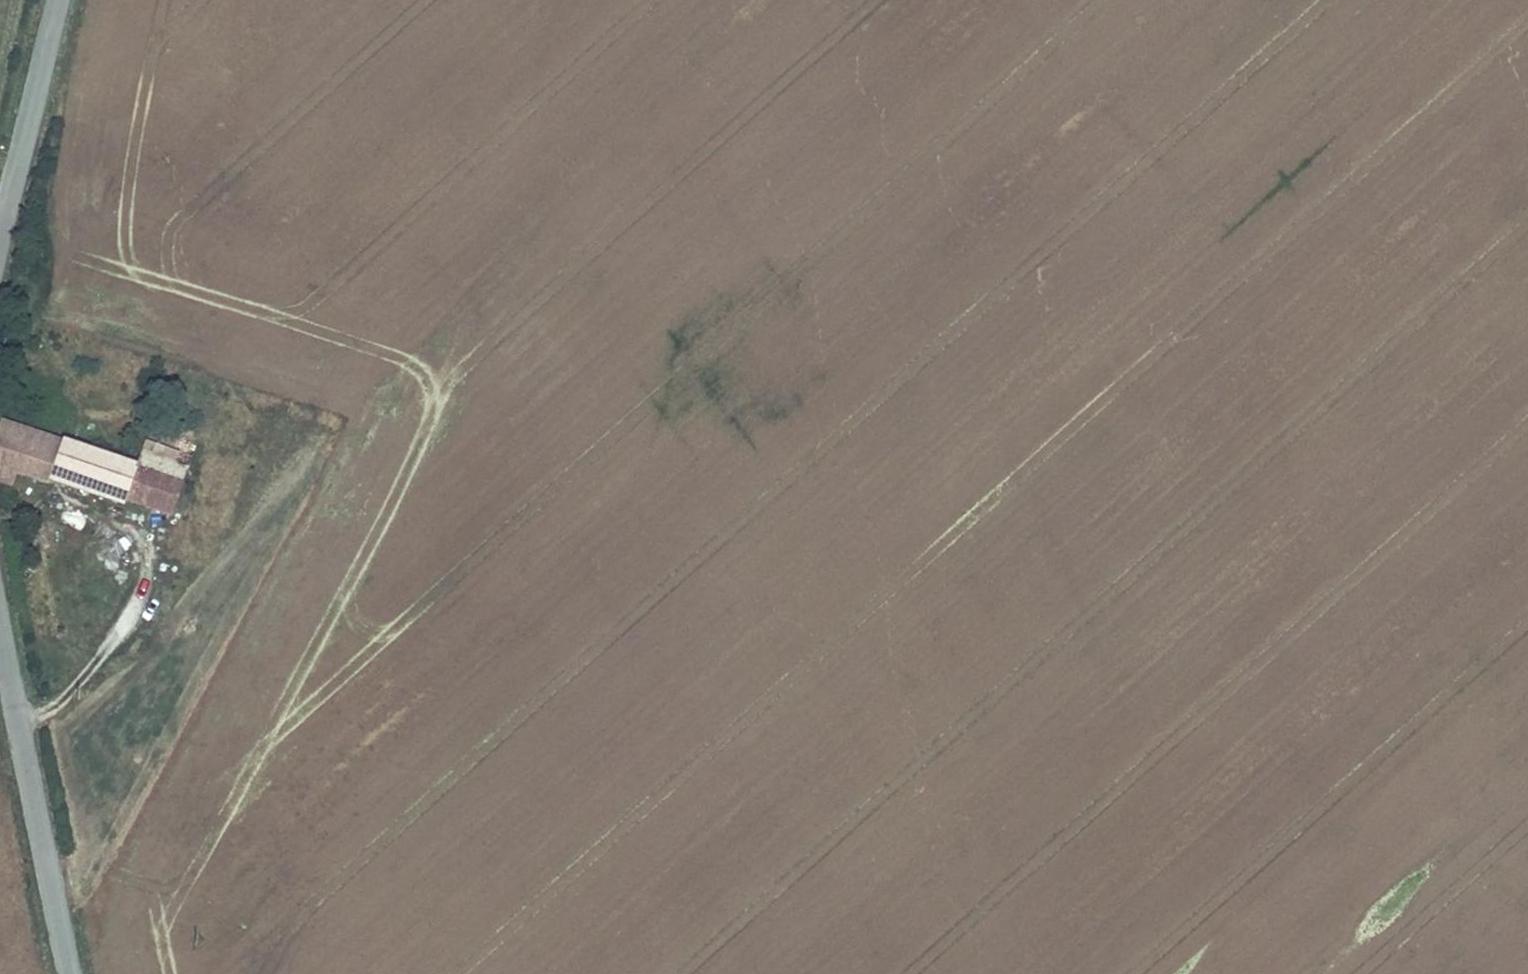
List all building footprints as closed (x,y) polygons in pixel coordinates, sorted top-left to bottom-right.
[(52,472),(63,442),(1,423),(0,426),(0,456),(4,457),(20,462),(52,472)] [(136,465),(127,496),(170,509),(187,453),(144,439),(136,465)] [(122,504),(127,496),(136,465),(63,442),(52,472),(51,481),(122,504)] [(20,462),(4,457),(0,472),(0,482),(14,486),(20,462)]
